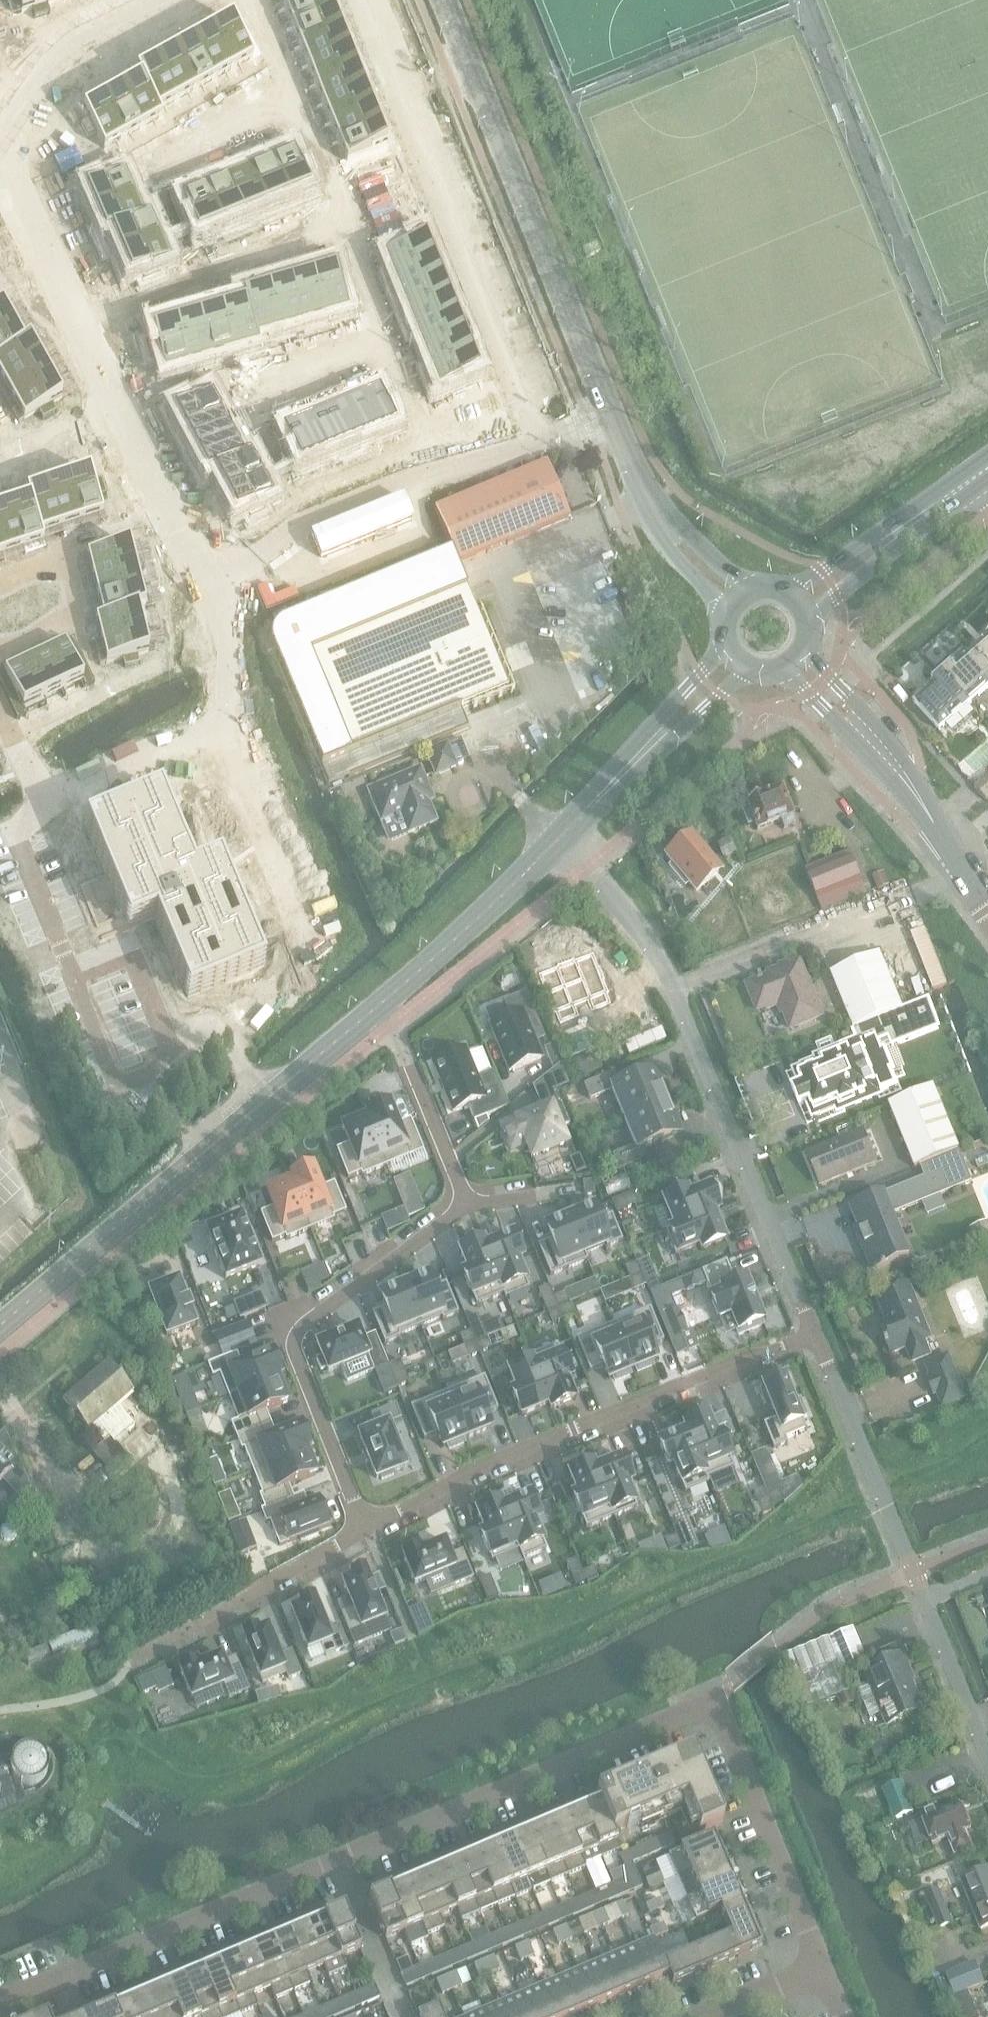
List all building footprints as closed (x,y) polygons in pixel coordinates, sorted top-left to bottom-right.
[(17,15),(31,10),(34,19),(50,15),(47,5),(62,0),(12,0),(17,15)] [(290,15),(327,0),(283,0),(290,15)] [(327,0),(290,15),(297,34),(335,19),(327,0)] [(237,10),(229,14),(232,20),(234,23),(242,19),(237,10)] [(242,19),(234,23),(239,32),(247,27),(242,19)] [(335,19),(297,34),(305,53),(343,38),(335,19)] [(232,20),(212,31),(233,69),(252,58),(248,49),(243,41),(239,32),(234,23),(232,20)] [(247,27),(239,32),(243,41),(252,36),(247,27)] [(194,41),(193,42),(214,79),(233,69),(212,31),(194,41)] [(252,36),(243,41),(248,49),(256,45),(252,36)] [(192,37),(172,48),(174,53),(175,52),(196,90),(214,79),(193,42),(194,41),(192,37)] [(343,38),(305,53),(313,72),(350,57),(343,38)] [(256,45),(248,49),(252,58),(261,54),(261,53),(256,45)] [(174,53),(156,63),(177,100),(196,90),(175,52),(174,53)] [(350,57),(313,72),(320,91),(358,76),(350,57)] [(156,63),(137,73),(140,79),(161,117),(162,117),(159,110),(177,100),(156,63)] [(358,76),(320,91),(328,110),(366,95),(358,76)] [(140,79),(121,90),(142,128),(161,117),(140,79)] [(121,90),(103,101),(124,138),(142,128),(121,90)] [(366,95),(328,110),(336,129),(373,114),(366,95)] [(88,121),(79,125),(87,140),(96,135),(104,149),(124,138),(103,101),(83,112),(88,121)] [(373,114),(336,129),(343,148),(381,132),(373,114)] [(381,132),(343,148),(351,167),(352,166),(361,163),(371,159),(380,155),(389,151),(381,132)] [(302,148),(294,151),(298,161),(306,157),(302,148)] [(294,151),(271,161),(288,205),(312,195),(309,188),(305,179),(301,170),(298,161),(294,151)] [(389,151),(380,155),(383,162),(392,159),(389,151)] [(380,155),(371,159),(374,166),(383,162),(380,155)] [(306,157),(298,161),(301,170),(310,166),(306,157)] [(371,159),(361,163),(364,170),(374,166),(371,159)] [(271,161),(248,170),(266,214),(288,205),(271,161)] [(361,163),(352,166),(355,174),(364,170),(361,163)] [(310,166),(301,170),(305,179),(313,175),(310,166)] [(351,167),(343,170),(346,177),(355,174),(352,166),(351,167)] [(248,170),(226,179),(242,219),(241,219),(243,224),(266,214),(248,170)] [(95,187),(85,191),(95,213),(135,197),(125,174),(110,180),(106,171),(91,178),(95,187)] [(313,175),(305,179),(309,188),(317,184),(315,180),(313,175)] [(226,179),(204,188),(220,228),(221,227),(241,219),(242,219),(226,179)] [(317,184),(309,188),(312,195),(313,197),(321,194),(317,184)] [(204,188),(181,197),(183,202),(187,213),(192,224),(196,235),(197,237),(199,241),(223,231),(221,227),(220,228),(204,188)] [(170,194),(169,194),(174,205),(183,202),(181,197),(178,190),(170,194)] [(135,197),(95,213),(104,234),(104,236),(144,218),(135,197)] [(183,202),(174,205),(178,216),(187,213),(183,202)] [(187,213),(178,216),(183,228),(192,224),(187,213)] [(144,218),(104,236),(105,236),(111,234),(120,254),(120,255),(160,238),(150,216),(144,218)] [(192,224),(183,228),(187,239),(196,235),(192,224)] [(419,228),(410,232),(413,239),(422,236),(419,228)] [(410,232),(400,236),(403,243),(413,239),(410,232)] [(196,235),(187,239),(192,250),(201,247),(199,241),(197,237),(196,235)] [(385,251),(384,251),(392,270),(429,255),(422,236),(413,239),(403,243),(394,247),(385,251)] [(400,236),(391,239),(394,247),(403,243),(400,236)] [(120,254),(116,256),(126,279),(126,280),(140,274),(144,283),(159,276),(155,267),(170,261),(160,238),(120,255),(120,254)] [(391,239),(382,243),(385,251),(394,247),(391,239)] [(381,244),(373,247),(376,254),(384,251),(385,251),(382,243),(381,244)] [(596,243),(582,249),(586,258),(600,252),(596,243)] [(429,255),(392,270),(399,289),(437,274),(429,255)] [(334,262),(309,269),(324,319),(348,312),(345,302),(343,293),(340,283),(337,274),(334,264),(334,262)] [(343,262),(334,264),(337,274),(346,272),(343,262)] [(309,269),(287,275),(290,284),(289,284),(301,326),(324,319),(309,269)] [(346,272),(337,274),(340,283),(349,281),(346,272)] [(437,274),(399,289),(407,308),(445,292),(437,274)] [(349,281),(340,283),(343,293),(351,290),(349,281)] [(289,284),(266,291),(278,332),(301,326),(289,284)] [(351,290),(343,293),(345,302),(354,300),(351,290)] [(266,291),(243,298),(257,346),(258,345),(256,339),(278,332),(266,291)] [(445,292),(407,308),(415,327),(452,311),(445,292)] [(244,305),(222,312),(234,352),(257,346),(243,298),(242,298),(244,305)] [(354,300),(345,302),(348,312),(357,310),(354,300)] [(13,326),(3,307),(0,308),(0,333),(13,326)] [(196,308),(173,315),(175,321),(188,366),(211,359),(198,314),(196,308)] [(221,308),(198,314),(211,359),(234,352),(222,312),(221,308)] [(452,311),(415,327),(422,346),(460,330),(452,311)] [(155,342),(146,344),(150,360),(159,358),(164,373),(188,366),(175,321),(151,328),(152,332),(155,342)] [(0,333),(0,358),(30,341),(29,340),(23,343),(13,326),(0,333)] [(460,330),(422,346),(430,364),(468,349),(460,330)] [(0,358),(0,378),(2,381),(40,360),(30,341),(0,358)] [(468,349),(430,364),(438,383),(439,383),(448,379),(457,375),(466,372),(475,368),(468,349)] [(40,360),(2,381),(13,400),(50,379),(40,360)] [(475,368),(466,372),(469,379),(478,375),(475,368)] [(466,372),(457,375),(460,383),(469,379),(466,372)] [(457,375),(448,379),(451,387),(460,383),(457,375)] [(50,379),(13,400),(24,420),(38,412),(43,421),(56,413),(52,405),(61,399),(50,379)] [(448,379),(439,383),(442,390),(451,387),(448,379)] [(438,383),(430,387),(433,394),(442,390),(439,383),(438,383)] [(387,386),(379,389),(383,399),(392,395),(388,386),(387,386)] [(379,389),(359,397),(375,438),(395,430),(394,426),(390,417),(386,408),(383,399),(379,389)] [(173,413),(169,415),(181,438),(185,435),(184,435),(222,415),(211,392),(196,400),(192,391),(178,399),(182,407),(173,413)] [(392,395),(383,399),(386,408),(395,404),(392,395)] [(359,397),(340,405),(357,445),(375,438),(359,397)] [(395,404),(386,408),(390,417),(399,413),(395,404)] [(340,405),(321,413),(338,453),(337,453),(338,458),(359,449),(357,445),(340,405)] [(321,413),(302,420),(319,461),(337,453),(338,453),(321,413)] [(399,413),(390,417),(394,426),(403,423),(400,416),(399,413)] [(222,415),(184,435),(185,435),(195,455),(195,456),(233,436),(222,415)] [(282,428),(286,438),(290,447),(293,456),(297,465),(299,469),(319,461),(302,420),(282,428)] [(403,423),(394,426),(395,430),(398,435),(406,432),(407,432),(403,423)] [(275,431),(274,432),(278,441),(286,438),(282,428),(275,431)] [(195,455),(191,457),(203,480),(214,474),(213,474),(251,454),(251,452),(243,455),(233,436),(195,456),(195,455)] [(286,438),(278,441),(281,450),(290,447),(286,438)] [(290,447),(281,450),(285,459),(293,456),(290,447)] [(251,454),(213,474),(214,474),(224,495),(263,475),(251,454)] [(293,456),(285,459),(289,468),(297,465),(293,456)] [(569,519),(563,504),(546,463),(435,509),(458,565),(569,519)] [(297,465),(289,468),(290,473),(292,478),(293,478),(301,475),(299,469),(297,465)] [(69,474),(67,475),(83,520),(103,514),(97,498),(107,495),(102,479),(92,482),(89,473),(71,479),(69,474)] [(51,478),(45,479),(47,487),(61,528),(83,520),(67,475),(51,480),(51,478)] [(263,475),(224,495),(235,516),(236,517),(245,512),(250,521),(264,513),(259,505),(274,497),(263,475)] [(46,487),(26,494),(28,501),(43,541),(44,541),(41,534),(61,528),(47,487),(46,487)] [(8,502),(7,503),(22,548),(43,541),(28,501),(12,506),(11,502),(8,502)] [(2,555),(22,548),(7,503),(0,505),(0,549),(2,555)] [(103,549),(87,553),(92,576),(134,566),(129,545),(118,547),(116,538),(101,541),(103,549)] [(270,637),(270,639),(270,640),(270,643),(271,645),(271,646),(272,646),(272,648),(283,674),(301,717),(321,767),(328,785),(468,727),(461,709),(431,721),(419,726),(382,742),(351,754),(310,654),(466,589),(451,551),(391,575),(354,591),(304,611),(283,620),(282,620),(281,621),(279,622),(278,623),(276,624),(275,625),(274,626),(273,627),(272,629),(272,630),(271,632),(271,634),(270,635),(270,637)] [(134,566),(92,576),(98,597),(139,587),(134,566)] [(466,589),(310,654),(351,754),(382,742),(419,726),(431,721),(461,709),(557,669),(516,569),(466,589)] [(139,587),(98,597),(103,618),(138,609),(144,608),(139,587)] [(103,618),(96,619),(101,641),(143,631),(138,609),(103,618)] [(143,631),(101,641),(106,663),(122,659),(125,668),(140,664),(138,654),(148,652),(143,631)] [(73,638),(64,642),(69,651),(77,647),(73,638)] [(974,652),(987,668),(987,639),(974,652)] [(64,642),(44,652),(63,691),(80,683),(82,689),(86,687),(81,678),(77,669),(73,660),(69,651),(64,642)] [(77,647),(69,651),(73,660),(82,656),(77,647)] [(44,652),(24,662),(43,701),(60,692),(63,691),(44,652)] [(974,652),(958,666),(956,664),(954,666),(943,675),(969,705),(987,688),(987,668),(974,652)] [(82,656),(73,660),(77,669),(86,665),(82,656)] [(24,662),(4,671),(8,680),(13,689),(17,698),(21,707),(25,716),(40,709),(40,710),(46,707),(43,701),(24,662)] [(86,665),(77,669),(81,678),(90,674),(86,665)] [(0,673),(0,684),(8,680),(4,671),(0,673)] [(90,674),(81,678),(86,687),(94,684),(90,674)] [(969,705),(943,675),(930,688),(932,690),(916,704),(940,731),(969,705)] [(0,684),(0,685),(4,693),(13,689),(8,680),(0,684)] [(13,689),(4,693),(8,702),(17,698),(13,689)] [(17,698),(8,702),(12,711),(21,707),(17,698)] [(21,707),(12,711),(17,720),(25,716),(21,707)] [(456,767),(447,745),(426,753),(435,775),(456,767)] [(436,822),(428,802),(433,800),(420,769),(368,790),(389,841),(436,822)] [(987,801),(987,776),(975,788),(987,801)] [(793,816),(781,788),(762,796),(756,794),(749,797),(746,802),(748,808),(741,811),(748,827),(755,824),(757,830),(780,821),(783,830),(791,827),(795,825),(792,816),(793,816)] [(341,789),(329,793),(334,804),(345,800),(341,789)] [(102,830),(89,835),(123,917),(124,917),(125,918),(127,917),(135,914),(138,922),(138,924),(140,923),(140,924),(155,918),(182,985),(195,979),(201,992),(251,972),(246,958),(259,953),(225,872),(224,872),(224,871),(214,875),(210,865),(209,866),(208,865),(194,871),(166,804),(152,810),(147,796),(98,817),(102,830)] [(673,863),(669,866),(685,886),(689,883),(697,892),(722,870),(691,833),(665,855),(673,863)] [(735,852),(728,837),(718,841),(725,856),(735,852)] [(863,884),(852,857),(808,875),(819,902),(863,884)] [(889,885),(885,875),(874,879),(878,889),(889,885)] [(559,966),(540,973),(554,1011),(556,1011),(560,1021),(578,1014),(574,1004),(588,999),(592,1009),(610,1002),(606,991),(608,991),(603,977),(604,976),(599,966),(598,966),(593,952),(574,960),(573,958),(558,964),(559,966)] [(881,954),(831,974),(854,1030),(904,1010),(881,954)] [(822,1017),(800,962),(758,979),(758,981),(747,985),(758,1011),(780,1002),(791,1029),(822,1017)] [(510,1017),(490,1025),(509,1071),(541,1058),(531,1034),(540,1030),(525,994),(504,1002),(510,1017)] [(804,1069),(798,1071),(804,1084),(799,1086),(806,1103),(811,1102),(816,1115),(822,1112),(823,1114),(832,1110),(832,1108),(837,1106),(839,1111),(889,1090),(882,1072),(886,1071),(879,1054),(875,1055),(869,1041),(884,1035),(889,1048),(938,1028),(928,1000),(904,1010),(854,1030),(852,1030),(857,1042),(817,1058),(819,1062),(814,1065),(813,1063),(803,1067),(804,1069)] [(506,1108),(492,1073),(477,1079),(465,1049),(459,1051),(458,1048),(448,1052),(449,1056),(432,1062),(453,1112),(468,1106),(474,1121),(506,1108)] [(591,1063),(586,1052),(570,1059),(578,1077),(594,1071),(591,1063)] [(668,1100),(655,1068),(617,1084),(612,1073),(584,1085),(590,1100),(612,1090),(623,1117),(668,1100)] [(920,1166),(959,1150),(934,1087),(889,1105),(915,1168),(920,1166)] [(643,1147),(681,1131),(668,1100),(623,1117),(635,1146),(613,1155),(619,1170),(647,1158),(643,1147)] [(423,1151),(412,1124),(399,1129),(389,1103),(366,1112),(368,1117),(366,1117),(386,1166),(423,1151)] [(532,1158),(565,1144),(550,1108),(502,1127),(511,1150),(526,1143),(532,1158)] [(386,1166),(366,1117),(342,1127),(351,1149),(338,1154),(349,1181),(386,1166)] [(876,1163),(863,1131),(807,1154),(820,1185),(876,1163)] [(925,1177),(851,1208),(859,1227),(855,1228),(873,1272),(906,1258),(889,1216),(972,1182),(959,1150),(920,1166),(925,1177)] [(346,1211),(336,1187),(323,1193),(313,1166),(290,1176),(292,1180),(290,1181),(310,1229),(334,1220),(333,1217),(346,1211)] [(310,1229),(290,1181),(286,1183),(284,1180),(268,1186),(269,1189),(266,1191),(275,1212),(262,1218),(272,1242),(285,1236),(286,1239),(310,1229)] [(674,1228),(713,1212),(714,1213),(718,1211),(708,1187),(689,1195),(687,1191),(663,1201),(674,1228)] [(638,1203),(633,1192),(611,1201),(616,1212),(638,1203)] [(622,1241),(612,1215),(598,1220),(592,1207),(569,1217),(584,1254),(585,1254),(605,1245),(606,1248),(622,1241)] [(725,1240),(714,1213),(713,1212),(674,1228),(665,1231),(675,1255),(699,1245),(701,1250),(725,1240)] [(260,1264),(259,1264),(241,1219),(242,1218),(241,1216),(239,1217),(239,1218),(208,1230),(208,1229),(206,1230),(207,1232),(225,1277),(225,1278),(225,1279),(227,1279),(227,1278),(258,1266),(260,1266),(260,1264)] [(584,1254),(569,1217),(546,1226),(551,1240),(538,1245),(542,1257),(550,1276),(588,1260),(585,1254),(584,1254)] [(970,1229),(977,1245),(987,1240),(987,1222),(970,1229)] [(523,1274),(517,1260),(522,1259),(512,1235),(485,1246),(484,1246),(504,1294),(503,1294),(505,1299),(529,1289),(523,1274)] [(504,1294),(484,1246),(485,1246),(483,1241),(459,1251),(467,1271),(463,1272),(476,1305),(503,1294),(504,1294)] [(712,1296),(710,1297),(720,1320),(731,1315),(739,1335),(762,1326),(761,1322),(764,1321),(747,1280),(736,1285),(726,1261),(702,1271),(712,1296)] [(641,1274),(636,1263),(625,1267),(629,1279),(641,1274)] [(458,1314),(446,1283),(432,1289),(427,1275),(421,1277),(420,1274),(406,1280),(407,1281),(408,1283),(405,1284),(403,1285),(421,1327),(441,1318),(442,1320),(458,1314)] [(645,1285),(641,1274),(629,1279),(634,1290),(645,1285)] [(660,1288),(656,1277),(644,1281),(649,1293),(660,1288)] [(149,1292),(166,1336),(195,1325),(190,1313),(192,1312),(188,1302),(186,1302),(178,1281),(175,1282),(174,1279),(162,1284),(162,1286),(149,1292)] [(930,1338),(908,1284),(878,1297),(889,1322),(880,1326),(887,1342),(885,1342),(887,1346),(888,1346),(891,1354),(907,1347),(913,1362),(930,1355),(924,1341),(930,1338)] [(421,1327),(403,1285),(380,1294),(385,1308),(372,1313),(384,1344),(400,1337),(399,1335),(421,1327)] [(558,1308),(554,1297),(549,1286),(542,1289),(538,1290),(547,1313),(558,1308)] [(569,1303),(565,1292),(554,1297),(558,1308),(569,1303)] [(266,1308),(260,1293),(234,1304),(240,1318),(266,1308)] [(574,1315),(569,1303),(558,1308),(563,1319),(574,1315)] [(563,1319),(558,1308),(547,1313),(552,1324),(563,1319)] [(663,1341),(650,1309),(613,1324),(632,1370),(636,1368),(638,1371),(652,1366),(650,1363),(655,1360),(650,1347),(663,1341)] [(487,1337),(477,1315),(466,1320),(470,1331),(475,1342),(487,1337)] [(632,1370),(613,1324),(576,1339),(590,1372),(594,1370),(603,1366),(609,1379),(614,1377),(615,1381),(629,1375),(628,1372),(632,1370)] [(388,1365),(375,1333),(362,1339),(357,1327),(343,1333),(343,1332),(330,1338),(317,1344),(322,1357),(316,1359),(321,1371),(327,1369),(328,1372),(367,1356),(373,1371),(388,1365)] [(255,1345),(249,1330),(217,1342),(223,1357),(255,1345)] [(475,1342),(470,1331),(459,1335),(464,1347),(475,1342)] [(491,1349),(487,1337),(475,1342),(480,1353),(491,1349)] [(480,1353),(475,1342),(464,1347),(469,1358),(480,1353)] [(574,1399),(566,1380),(571,1378),(557,1345),(529,1357),(530,1361),(531,1361),(549,1404),(548,1405),(550,1409),(574,1399)] [(278,1378),(277,1377),(281,1375),(273,1352),(236,1367),(231,1355),(207,1364),(212,1377),(219,1374),(229,1397),(278,1378)] [(965,1397),(949,1356),(926,1365),(932,1378),(928,1379),(934,1395),(938,1394),(943,1406),(965,1397)] [(404,1371),(400,1360),(388,1364),(393,1376),(404,1371)] [(549,1404),(531,1361),(530,1361),(508,1370),(516,1390),(512,1392),(522,1416),(548,1405),(549,1404)] [(134,1426),(113,1401),(128,1388),(108,1364),(64,1401),(88,1429),(89,1429),(91,1427),(104,1442),(93,1452),(114,1477),(132,1461),(116,1442),(134,1426)] [(409,1382),(404,1371),(393,1376),(398,1387),(409,1382)] [(785,1439),(808,1430),(803,1417),(807,1416),(801,1403),(798,1404),(786,1376),(780,1379),(779,1375),(766,1380),(768,1384),(762,1386),(776,1420),(763,1425),(774,1450),(788,1444),(785,1439)] [(484,1415),(498,1410),(484,1377),(447,1392),(466,1438),(490,1429),(484,1415)] [(255,1415),(287,1403),(278,1378),(229,1397),(238,1420),(231,1423),(236,1436),(260,1427),(255,1415)] [(466,1438),(447,1392),(410,1407),(424,1440),(438,1434),(443,1448),(448,1446),(449,1449),(464,1444),(462,1440),(466,1438)] [(406,1467),(388,1422),(400,1418),(395,1405),(372,1415),(377,1427),(359,1434),(376,1479),(380,1477),(382,1480),(394,1476),(392,1472),(406,1467)] [(201,1417),(198,1410),(186,1415),(189,1422),(201,1417)] [(721,1436),(716,1437),(708,1417),(684,1427),(686,1432),(687,1432),(707,1480),(708,1479),(734,1469),(721,1436)] [(253,1472),(306,1450),(306,1449),(310,1447),(301,1425),(265,1439),(260,1427),(236,1436),(241,1450),(244,1449),(253,1472)] [(669,1467),(673,1465),(685,1494),(709,1484),(708,1479),(707,1480),(687,1432),(686,1432),(659,1443),(669,1467)] [(7,1436),(0,1443),(0,1483),(2,1481),(19,1498),(31,1488),(7,1436)] [(195,1460),(189,1448),(178,1454),(184,1466),(195,1460)] [(316,1475),(315,1472),(318,1471),(311,1454),(308,1455),(306,1450),(253,1472),(262,1494),(259,1495),(264,1509),(265,1509),(285,1501),(289,1500),(284,1488),(316,1475)] [(594,1469),(614,1517),(637,1508),(627,1484),(632,1482),(622,1458),(595,1469),(594,1469)] [(614,1517),(594,1469),(595,1469),(593,1464),(569,1474),(577,1494),(573,1496),(586,1529),(614,1517)] [(225,1481),(222,1474),(211,1479),(214,1486),(225,1481)] [(764,1488),(753,1492),(753,1493),(762,1515),(773,1510),(772,1507),(767,1495),(764,1488)] [(778,1491),(767,1495),(772,1507),(783,1502),(778,1491)] [(240,1518),(229,1493),(218,1497),(229,1523),(240,1518)] [(502,1507),(520,1551),(519,1551),(522,1560),(547,1551),(535,1522),(539,1520),(529,1496),(503,1507),(502,1507)] [(328,1527),(318,1502),(290,1513),(285,1501),(265,1509),(264,1509),(261,1510),(261,1511),(266,1523),(270,1522),(279,1546),(299,1538),(300,1542),(318,1535),(317,1532),(328,1527)] [(520,1551),(502,1507),(503,1507),(501,1502),(477,1512),(485,1532),(480,1534),(492,1562),(519,1551),(520,1551)] [(684,1523),(673,1528),(676,1536),(680,1547),(682,1550),(693,1546),(684,1523)] [(11,1525),(6,1526),(2,1528),(0,1532),(1,1537),(3,1540),(7,1542),(12,1542),(15,1539),(17,1535),(17,1531),(15,1527),(11,1525)] [(676,1536),(664,1540),(669,1552),(680,1547),(676,1536)] [(420,1548),(402,1555),(415,1585),(444,1572),(450,1587),(472,1578),(462,1552),(451,1557),(445,1542),(421,1551),(420,1548)] [(214,1571),(209,1557),(179,1570),(184,1583),(214,1571)] [(577,1559),(566,1564),(569,1570),(575,1586),(586,1581),(582,1572),(580,1566),(577,1559)] [(594,1567),(582,1572),(586,1581),(587,1583),(598,1579),(594,1567)] [(352,1578),(342,1582),(353,1608),(342,1612),(350,1633),(385,1618),(365,1569),(350,1574),(352,1578)] [(490,1576),(478,1580),(488,1603),(499,1598),(491,1578),(490,1576)] [(291,1610),(308,1651),(321,1645),(326,1656),(347,1647),(338,1625),(327,1630),(314,1597),(299,1603),(301,1606),(291,1610)] [(99,1636),(94,1626),(49,1646),(53,1657),(99,1636)] [(257,1628),(242,1634),(263,1683),(286,1674),(289,1679),(300,1674),(291,1652),(280,1657),(268,1627),(258,1631),(257,1628)] [(869,1667),(854,1629),(832,1638),(845,1674),(851,1671),(853,1674),(869,1667)] [(29,1665),(50,1656),(46,1646),(25,1655),(29,1665)] [(923,1711),(911,1681),(909,1682),(905,1673),(910,1671),(903,1654),(900,1655),(896,1646),(876,1654),(880,1664),(865,1670),(872,1686),(860,1691),(871,1718),(883,1713),(889,1725),(923,1711)] [(197,1662),(179,1669),(191,1698),(224,1685),(229,1698),(248,1690),(235,1658),(224,1662),(221,1656),(198,1665),(197,1662)] [(278,1687),(255,1694),(258,1705),(281,1698),(278,1687)] [(14,1757),(11,1760),(8,1767),(9,1776),(15,1783),(22,1787),(28,1787),(34,1786),(41,1779),(44,1772),(42,1763),(37,1756),(30,1752),(25,1752),(20,1753),(14,1757)] [(722,1825),(692,1754),(596,1795),(599,1802),(600,1802),(614,1834),(685,1804),(698,1835),(722,1825)] [(18,1807),(0,1764),(0,1814),(18,1807)] [(914,1812),(902,1782),(877,1792),(882,1805),(888,1802),(895,1820),(914,1812)] [(617,1841),(614,1834),(600,1802),(599,1802),(583,1809),(599,1849),(617,1841)] [(966,1832),(971,1830),(970,1828),(971,1827),(971,1823),(970,1819),(967,1816),(966,1816),(961,1806),(941,1814),(938,1807),(920,1813),(923,1821),(909,1826),(917,1848),(931,1842),(933,1846),(949,1839),(956,1856),(972,1849),(966,1832)] [(599,1849),(583,1809),(565,1817),(581,1856),(599,1849)] [(581,1856),(565,1817),(547,1824),(569,1876),(587,1869),(581,1856)] [(569,1876),(547,1824),(530,1832),(546,1871),(551,1883),(569,1876)] [(546,1871),(530,1832),(512,1839),(528,1879),(534,1891),(551,1883),(546,1871)] [(674,1845),(669,1832),(660,1836),(665,1849),(674,1845)] [(665,1849),(660,1836),(652,1840),(657,1853),(665,1849)] [(722,1859),(716,1846),(713,1837),(668,1856),(677,1878),(722,1859)] [(534,1891),(528,1879),(512,1839),(494,1847),(516,1898),(534,1891)] [(657,1853),(652,1840),(644,1843),(649,1856),(657,1853)] [(649,1856),(644,1843),(636,1846),(641,1859),(649,1856)] [(641,1859),(636,1846),(628,1850),(634,1863),(641,1859)] [(516,1898),(494,1847),(476,1854),(498,1906),(516,1898)] [(634,1863),(628,1850),(618,1854),(624,1867),(632,1863),(634,1863)] [(498,1906),(476,1854),(459,1862),(480,1913),(498,1906)] [(731,1880),(722,1859),(677,1878),(686,1899),(731,1880)] [(480,1913),(459,1862),(441,1869),(458,1909),(463,1920),(480,1913)] [(636,1871),(632,1863),(624,1867),(627,1875),(636,1871)] [(458,1909),(441,1869),(423,1877),(440,1916),(458,1909)] [(961,1880),(981,1929),(987,1926),(987,1870),(961,1880)] [(639,1879),(636,1871),(627,1875),(630,1883),(639,1879)] [(664,1884),(660,1874),(646,1880),(650,1890),(664,1884)] [(440,1916),(423,1877),(406,1884),(422,1924),(427,1935),(445,1928),(440,1916)] [(630,1893),(624,1879),(614,1884),(619,1897),(630,1893)] [(642,1887),(639,1879),(630,1883),(634,1891),(642,1887)] [(740,1901),(731,1880),(686,1899),(696,1921),(719,1911),(720,1910),(740,1901)] [(422,1924),(406,1884),(388,1892),(405,1931),(422,1924)] [(619,1897),(614,1884),(603,1888),(608,1902),(619,1897)] [(952,1923),(938,1889),(926,1894),(939,1928),(952,1923)] [(405,1931),(388,1892),(369,1900),(385,1939),(405,1931)] [(594,1908),(589,1894),(579,1899),(584,1912),(594,1908)] [(584,1912),(579,1899),(568,1903),(573,1917),(584,1912)] [(664,1909),(660,1899),(646,1905),(650,1914),(664,1909)] [(760,1949),(740,1901),(720,1910),(719,1911),(730,1937),(731,1937),(740,1957),(760,1949)] [(628,1916),(622,1902),(616,1905),(622,1919),(628,1916)] [(559,1923),(553,1909),(543,1914),(549,1927),(559,1923)] [(610,1924),(604,1910),(597,1913),(603,1927),(610,1924)] [(360,1950),(344,1911),(325,1919),(342,1958),(360,1950)] [(603,1927),(597,1913),(590,1915),(596,1929),(603,1927)] [(549,1927),(543,1914),(532,1919),(538,1932),(549,1927)] [(342,1958),(325,1919),(307,1926),(324,1965),(330,1979),(347,1971),(342,1958)] [(668,1933),(664,1923),(650,1929),(653,1939),(668,1933)] [(524,1938),(518,1924),(508,1929),(513,1942),(524,1938)] [(324,1965),(307,1926),(289,1934),(306,1973),(324,1965)] [(572,1940),(566,1926),(559,1929),(565,1943),(572,1940)] [(513,1942),(508,1929),(497,1933),(502,1947),(513,1942)] [(565,1943),(559,1929),(553,1931),(559,1945),(565,1943)] [(312,1986),(306,1973),(289,1934),(272,1941),(294,1994),(312,1986)] [(740,1957),(731,1937),(730,1937),(698,1951),(706,1972),(740,1957)] [(488,1953),(483,1939),(473,1944),(478,1957),(488,1953)] [(664,1965),(659,1952),(653,1939),(634,1947),(650,1985),(668,1977),(667,1976),(668,1975),(664,1966),(664,1965)] [(294,1994),(272,1941),(254,1948),(271,1988),(276,2001),(294,1994)] [(534,1956),(528,1942),(522,1945),(528,1959),(534,1956)] [(478,1957),(473,1944),(461,1948),(467,1962),(478,1957)] [(528,1959),(522,1945),(515,1947),(521,1961),(528,1959)] [(650,1985),(634,1947),(615,1955),(631,1993),(650,1985)] [(271,1988),(254,1948),(236,1956),(253,1995),(271,1988)] [(706,1972),(698,1951),(664,1965),(664,1966),(668,1975),(667,1976),(668,1977),(672,1986),(706,1972)] [(453,1968),(447,1954),(437,1959),(443,1972),(453,1968)] [(631,1993),(615,1955),(596,1963),(612,2001),(631,1993)] [(253,1995),(236,1956),(219,1963),(241,2015),(258,2007),(253,1995)] [(500,1970),(494,1956),(484,1961),(490,1975),(500,1970)] [(443,1972),(437,1959),(426,1964),(432,1977),(443,1972)] [(490,1975),(484,1961),(474,1965),(480,1979),(490,1975)] [(219,1963),(201,1971),(221,2016),(236,2016),(241,2015),(219,1963)] [(612,2001),(596,1963),(577,1971),(593,2009),(612,2001)] [(946,1975),(955,1996),(968,1991),(984,1985),(975,1963),(946,1975)] [(425,1979),(419,1966),(400,1974),(406,1988),(425,1979)] [(201,1971),(183,1978),(200,2016),(221,2016),(201,1971)] [(577,1971),(559,1979),(575,2016),(593,2009),(577,1971)] [(462,1986),(456,1972),(446,1977),(452,1990),(462,1986)] [(452,1990),(446,1977),(436,1981),(442,1995),(452,1990)] [(183,1978),(166,1986),(179,2016),(200,2016),(183,1978)] [(559,1979),(540,1987),(553,2016),(575,2016),(559,1979)] [(381,1998),(375,1985),(356,1993),(361,2006),(381,1998)] [(166,1986),(148,1993),(158,2016),(179,2016),(166,1986)] [(540,1987),(521,1995),(530,2016),(553,2016),(540,1987)] [(968,1991),(955,1997),(963,2016),(979,2016),(968,1991)] [(148,1993),(130,2001),(137,2016),(158,2016),(148,1993)] [(521,1995),(502,2003),(508,2016),(530,2016),(521,1995)] [(355,2009),(349,1996),(339,2000),(344,2014),(355,2009)] [(339,2000),(328,2005),(333,2016),(336,2016),(344,2014),(339,2000)] [(130,2001),(113,2008),(116,2016),(137,2016),(130,2001)] [(502,2003),(483,2011),(486,2016),(508,2016),(502,2003)] [(438,2006),(417,2015),(418,2016),(443,2016),(438,2006)] [(113,2008),(95,2016),(92,2016),(116,2016),(113,2008)]
